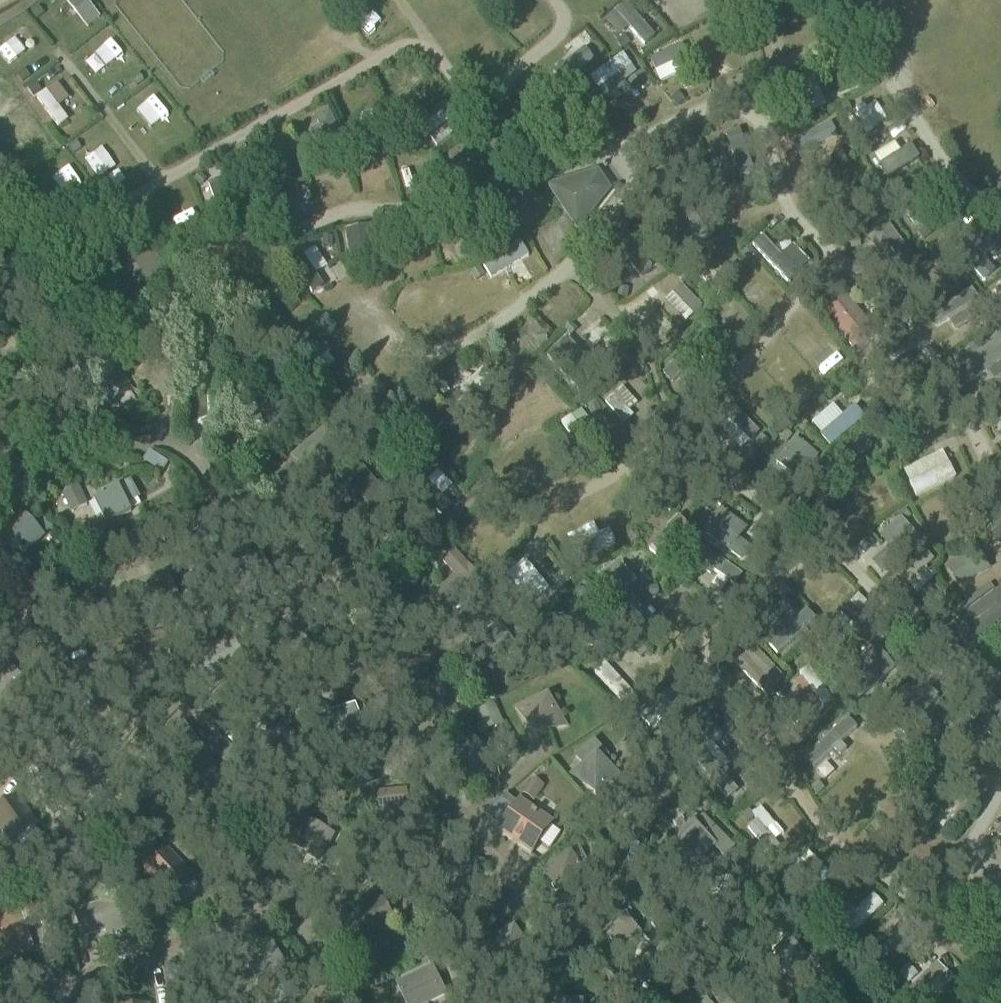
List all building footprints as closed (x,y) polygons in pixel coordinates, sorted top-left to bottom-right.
[(682,42),(647,59),(659,83),(693,67),(682,42)] [(588,74),(601,96),(636,75),(623,54),(588,74)] [(58,103),(66,100),(59,84),(39,93),(53,125),(65,120),(58,103)] [(873,100),(847,119),(861,138),(887,119),(873,100)] [(843,115),(852,111),(848,102),(839,106),(843,115)] [(740,131),(725,133),(728,159),(744,156),(740,131)] [(872,157),(885,174),(904,159),(892,142),(872,157)] [(596,171),(546,185),(576,234),(610,190),(596,171)] [(792,245),(776,256),(762,235),(751,243),(778,283),(805,264),(792,245)] [(316,247),(291,259),(308,294),(322,287),(316,273),(326,268),(316,247)] [(990,287),(1000,320),(1000,283),(990,287)] [(682,284),(664,300),(685,322),(702,306),(682,284)] [(949,333),(985,317),(973,291),(928,312),(935,329),(945,325),(949,333)] [(847,296),(824,310),(844,344),(867,331),(847,296)] [(659,353),(678,336),(654,310),(635,327),(659,353)] [(964,381),(1000,364),(1000,337),(1000,335),(952,357),(964,381)] [(176,362),(173,351),(161,354),(165,366),(176,362)] [(117,399),(118,400),(120,399),(119,398),(131,390),(107,353),(82,369),(106,406),(117,399)] [(622,387),(605,401),(622,421),(639,407),(622,387)] [(728,403),(711,423),(741,450),(759,431),(728,403)] [(831,448),(863,418),(853,406),(842,416),(832,405),(810,425),(831,448)] [(791,486),(818,457),(797,438),(771,467),(791,486)] [(902,470),(914,497),(956,478),(943,451),(902,470)] [(385,498),(361,470),(341,486),(365,515),(385,498)] [(437,472),(427,481),(440,495),(450,486),(437,472)] [(132,512),(128,504),(139,499),(130,482),(94,500),(107,525),(132,512)] [(859,496),(869,512),(892,498),(882,482),(859,496)] [(715,508),(699,535),(738,558),(754,532),(715,508)] [(43,536),(22,514),(0,535),(0,548),(1,548),(7,542),(22,557),(43,536)] [(898,514),(857,551),(878,574),(918,537),(898,514)] [(609,529),(596,533),(594,524),(567,533),(575,558),(614,546),(609,529)] [(719,594),(737,573),(702,543),(684,564),(719,594)] [(460,602),(466,609),(489,589),(451,548),(440,558),(457,576),(438,593),(452,609),(460,602)] [(926,567),(932,562),(925,551),(897,571),(914,594),(935,579),(926,567)] [(531,605),(550,590),(525,559),(506,575),(531,605)] [(983,559),(958,562),(960,576),(954,577),(955,581),(986,577),(983,559)] [(631,619),(642,603),(627,592),(632,586),(626,582),(632,575),(615,562),(599,584),(619,598),(613,606),(631,619)] [(1000,620),(1000,592),(999,590),(996,593),(990,585),(950,614),(956,622),(953,625),(967,645),(1000,620)] [(777,656),(815,620),(803,607),(784,625),(775,616),(756,635),(777,656)] [(790,677),(811,714),(831,702),(810,666),(790,677)] [(495,699),(487,677),(472,683),(481,704),(495,699)] [(534,738),(568,726),(550,697),(519,706),(534,738)] [(502,719),(494,704),(478,711),(486,727),(502,719)] [(320,713),(335,745),(370,741),(355,708),(320,713)] [(845,717),(801,759),(812,769),(855,727),(845,717)] [(474,743),(454,761),(472,782),(492,764),(474,743)] [(607,760),(608,759),(594,743),(576,758),(583,766),(572,773),(594,797),(624,778),(607,760)] [(715,745),(694,761),(725,801),(739,790),(731,780),(738,775),(715,745)] [(811,789),(817,795),(823,790),(817,784),(811,789)] [(409,824),(406,791),(373,794),(377,831),(396,829),(395,825),(409,824)] [(491,823),(511,805),(503,796),(483,814),(491,823)] [(17,843),(22,850),(40,837),(35,830),(39,827),(18,798),(0,812),(0,824),(15,844),(17,843)] [(533,857),(554,826),(519,802),(498,832),(533,857)] [(436,815),(429,805),(418,813),(425,823),(436,815)] [(761,825),(755,833),(770,846),(784,830),(760,809),(752,818),(761,825)] [(294,845),(319,860),(336,831),(303,812),(293,829),(301,834),(294,845)] [(723,855),(732,846),(703,817),(695,825),(694,824),(675,842),(678,845),(669,855),(687,873),(714,846),(723,855)] [(147,872),(167,894),(189,873),(169,852),(147,872)] [(810,887),(827,872),(808,852),(792,867),(810,887)] [(571,856),(547,869),(560,893),(583,880),(571,856)] [(873,893),(854,910),(848,904),(837,913),(853,932),(884,906),(873,893)] [(43,894),(21,902),(30,928),(44,923),(43,919),(51,916),(43,894)] [(118,911),(113,898),(76,910),(84,937),(113,928),(108,914),(118,911)] [(393,925),(378,899),(352,915),(368,940),(393,925)] [(30,948),(17,909),(0,915),(0,958),(0,959),(30,948)] [(626,918),(607,936),(632,963),(652,945),(626,918)] [(528,954),(514,931),(491,945),(505,969),(528,954)] [(263,994),(291,980),(274,945),(246,958),(263,994)] [(902,989),(915,1002),(930,1002),(955,980),(935,958),(902,989)] [(433,968),(398,985),(406,1002),(428,993),(432,1002),(446,995),(433,968)] [(715,989),(704,1000),(695,991),(684,1002),(730,1002),(715,989)]
